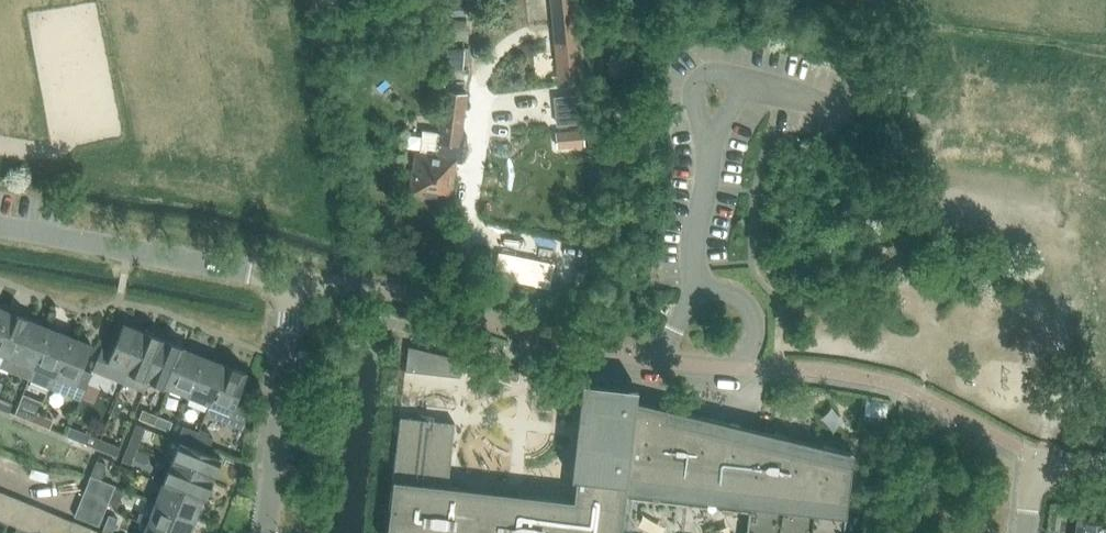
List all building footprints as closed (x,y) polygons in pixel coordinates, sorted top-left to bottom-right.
[(577,31),(554,34),(558,78),(581,75),(577,31)] [(460,49),(451,48),(440,48),(439,70),(464,71),(465,49),(460,49)] [(449,202),(456,162),(461,163),(463,146),(460,145),(467,94),(445,91),(439,133),(421,131),(418,154),(413,153),(406,196),(449,202)] [(557,98),(559,125),(583,122),(581,96),(557,98)] [(556,131),(557,146),(584,144),(583,128),(556,131)] [(510,281),(514,258),(498,254),(494,278),(510,281)] [(9,311),(0,308),(0,333),(9,311)] [(9,370),(29,320),(17,315),(18,313),(10,309),(9,311),(0,333),(0,367),(9,370)] [(9,370),(29,379),(50,328),(29,320),(9,370)] [(128,371),(144,332),(123,324),(112,352),(101,348),(92,371),(123,384),(128,371)] [(29,379),(49,387),(53,377),(70,336),(50,328),(29,379)] [(144,332),(128,371),(123,384),(144,393),(149,380),(165,340),(144,332)] [(70,336),(53,377),(49,387),(49,388),(80,401),(90,376),(80,371),(91,345),(70,336)] [(149,380),(169,388),(185,349),(165,340),(149,380)] [(462,359),(408,346),(405,371),(460,377),(462,359)] [(169,388),(189,396),(205,357),(185,349),(169,388)] [(189,396),(209,404),(225,365),(205,357),(189,396)] [(225,365),(209,404),(205,414),(244,430),(248,386),(242,384),(246,374),(225,365)] [(386,532),(621,532),(625,491),(749,506),(745,532),(843,532),(852,452),(756,429),(636,400),(637,388),(587,382),(586,388),(573,500),(447,485),(454,422),(400,415),(386,532)] [(9,413),(13,404),(0,398),(0,409),(9,413)] [(888,403),(865,399),(862,424),(885,427),(888,403)] [(20,417),(34,423),(38,414),(23,408),(20,417)] [(139,419),(153,425),(156,416),(142,410),(139,419)] [(38,414),(34,423),(50,429),(53,420),(38,414)] [(156,416),(153,425),(168,431),(172,422),(156,416)] [(96,448),(100,439),(104,429),(93,424),(89,435),(85,433),(82,442),(96,448)] [(136,425),(128,446),(137,449),(145,429),(136,425)] [(179,435),(194,441),(198,432),(183,426),(179,435)] [(198,432),(194,441),(209,447),(213,438),(198,432)] [(100,439),(96,448),(116,456),(119,447),(100,439)] [(179,442),(171,463),(211,479),(219,458),(179,442)] [(137,449),(128,446),(121,461),(130,464),(137,449)] [(97,461),(90,478),(99,481),(105,464),(97,461)] [(171,463),(162,483),(202,500),(211,479),(171,463)] [(90,478),(84,493),(108,503),(115,488),(99,481),(90,478)] [(162,483),(154,504),(194,520),(202,500),(162,483)] [(108,503),(117,507),(123,492),(115,488),(108,503)] [(84,493),(79,505),(103,515),(108,503),(84,493)] [(15,532),(27,503),(5,494),(0,505),(0,521),(17,527),(14,532),(15,532)] [(15,532),(17,532),(42,532),(50,512),(27,503),(15,532)] [(146,524),(169,532),(189,532),(194,520),(154,504),(146,524)] [(103,515),(79,505),(74,516),(99,526),(103,515)] [(50,512),(42,532),(54,532),(61,517),(50,512)] [(108,532),(112,532),(118,519),(109,515),(103,531),(108,532)] [(61,517),(54,532),(67,532),(72,521),(61,517)] [(1078,532),(1105,532),(1105,521),(1080,518),(1078,532)] [(72,521),(67,532),(68,532),(69,530),(75,532),(90,532),(91,529),(72,521)] [(142,532),(169,532),(146,524),(142,532)]
